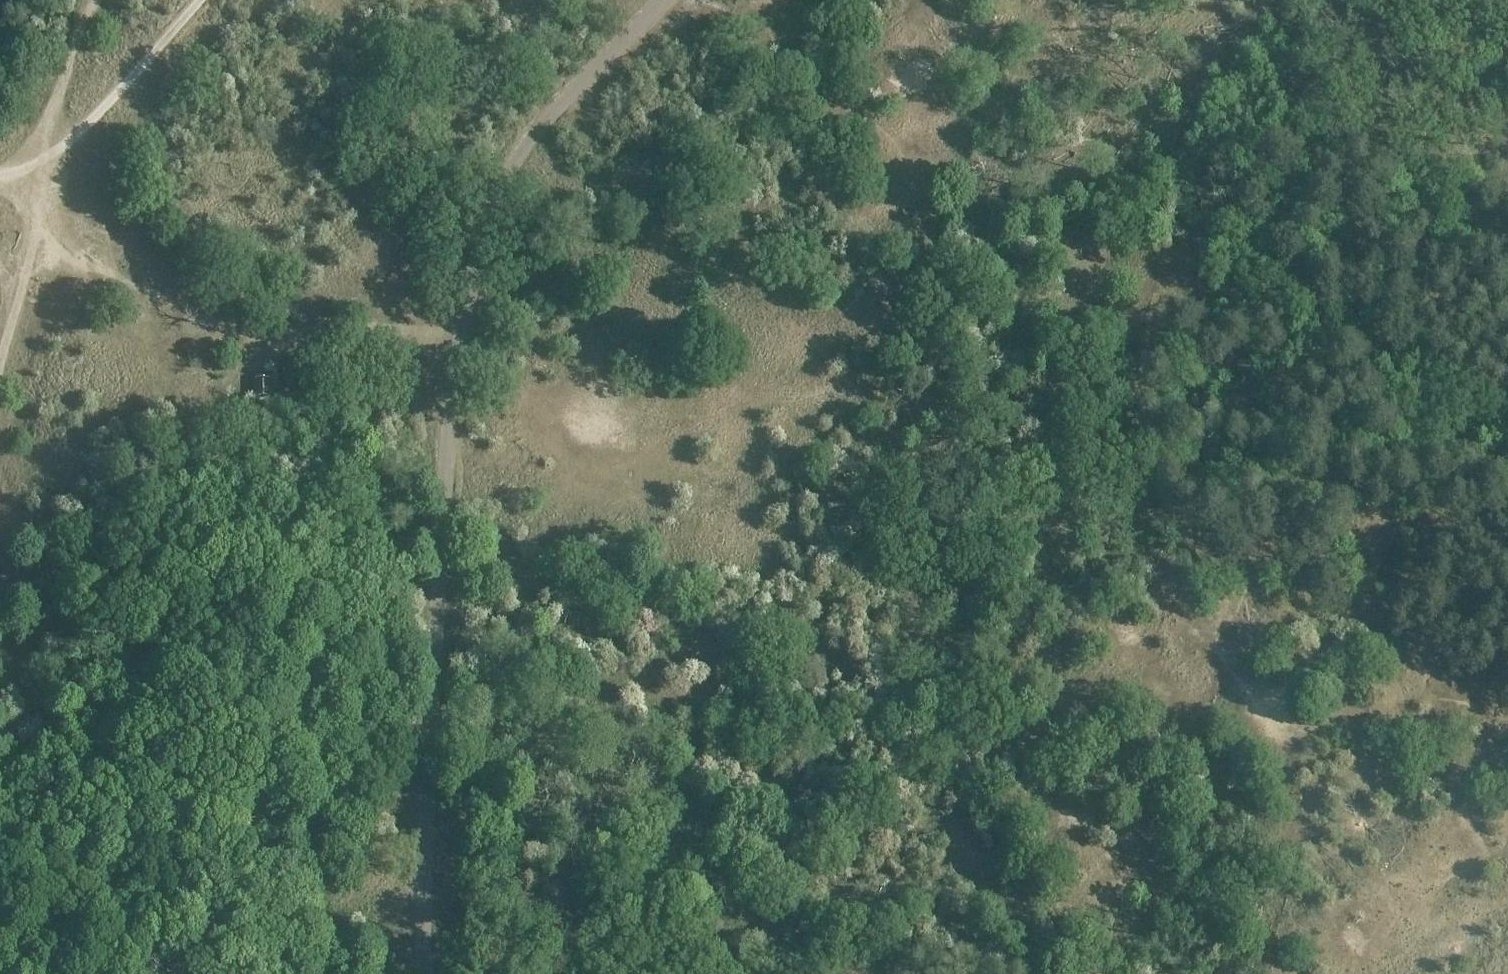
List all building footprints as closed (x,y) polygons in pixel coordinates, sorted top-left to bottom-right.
[(1302,484),(1290,483),(1289,497),(1301,498),(1302,484)]
